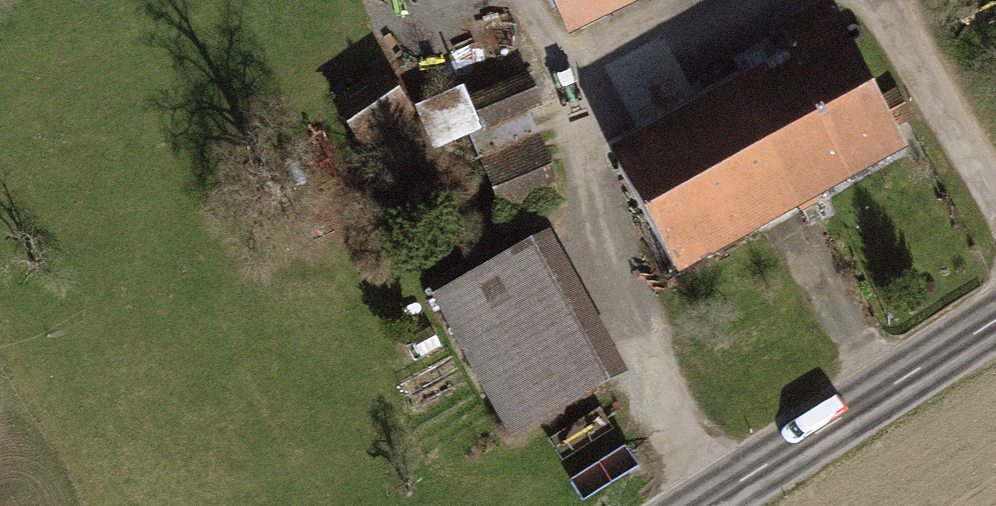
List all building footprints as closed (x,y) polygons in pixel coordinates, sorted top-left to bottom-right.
[(562,42),(655,0),(543,0),(562,42)] [(784,63),(608,158),(674,280),(900,158),(818,8),(769,35),(784,63)] [(522,73),(469,90),(485,140),(538,124),(522,73)] [(381,74),(329,104),(354,147),(405,117),(381,74)] [(460,89),(411,110),(434,161),(482,141),(460,89)] [(532,143),(481,160),(502,225),(553,209),(532,143)] [(541,239),(425,302),(502,444),(618,381),(541,239)]
